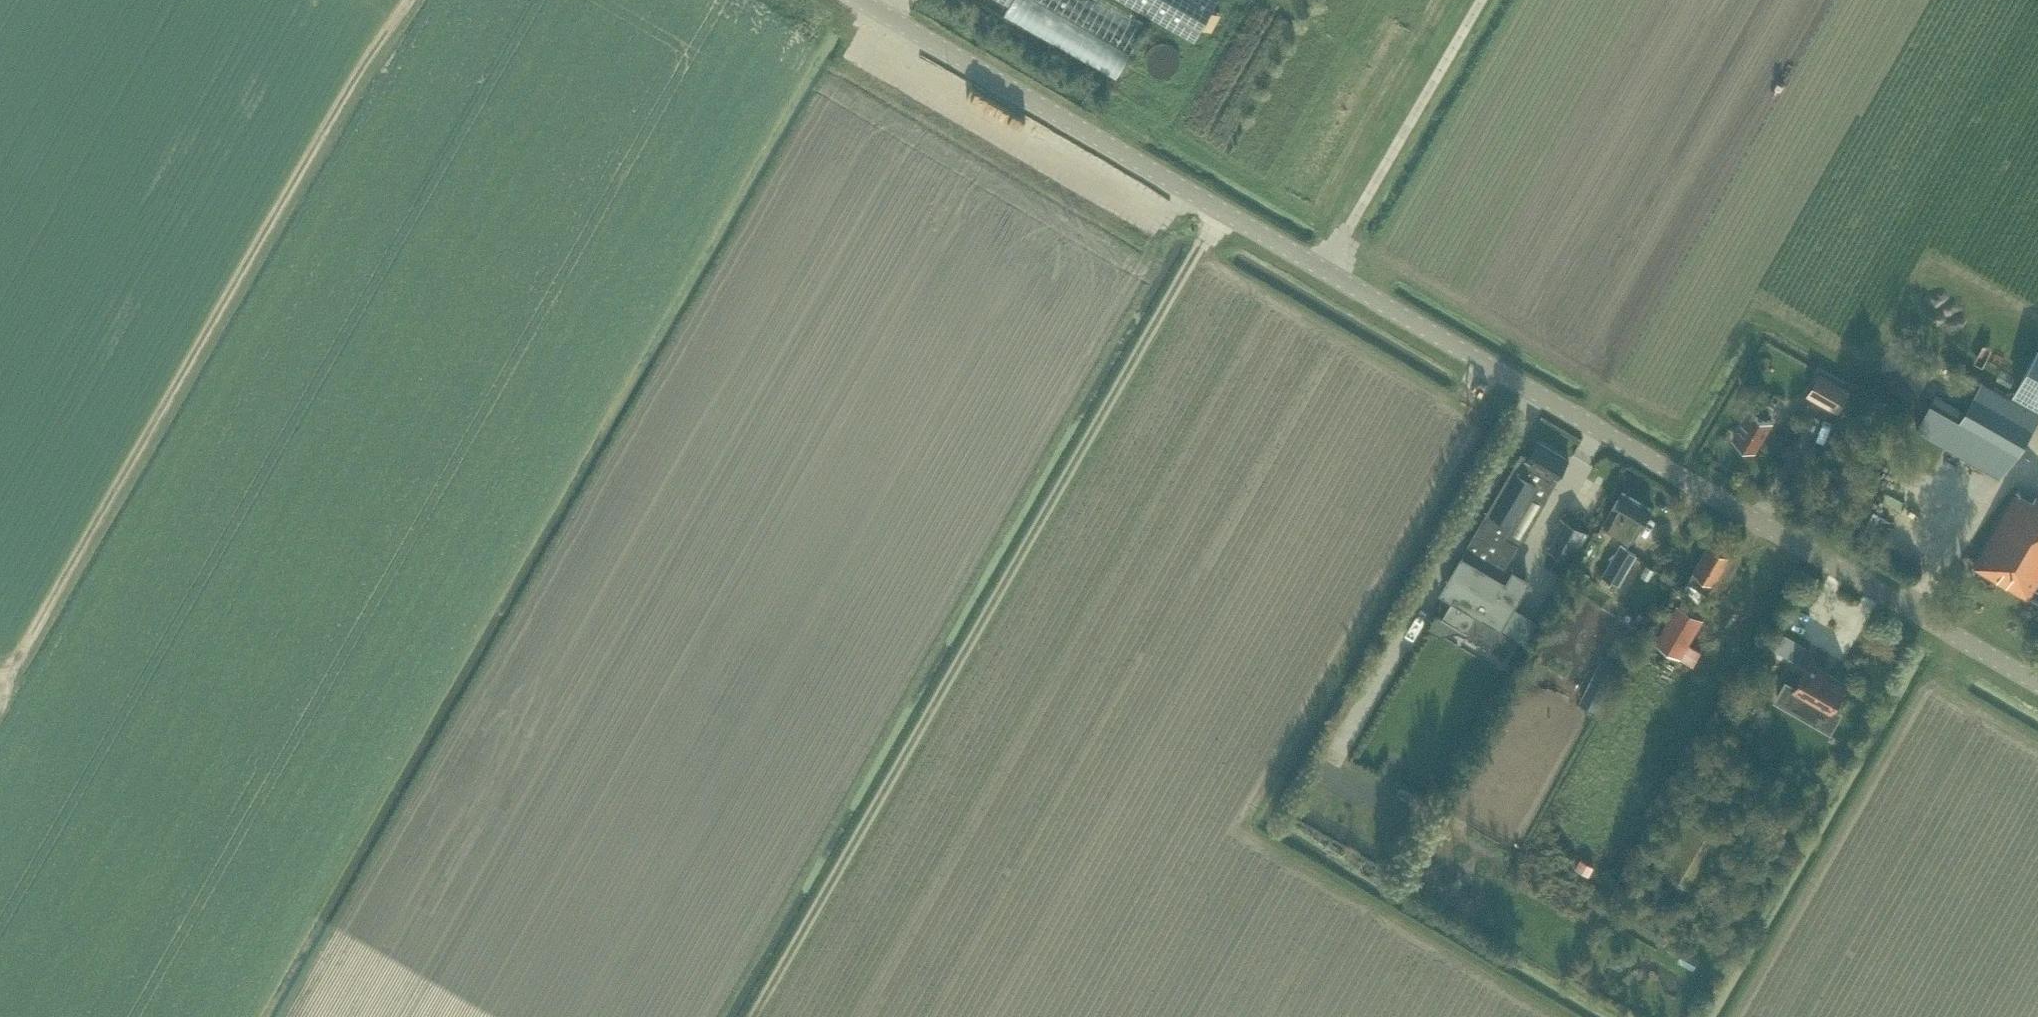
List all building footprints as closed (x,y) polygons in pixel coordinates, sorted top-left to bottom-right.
[(1196,40),(1204,26),(1212,31),(1222,14),(1213,9),(1218,0),(1125,0),(1196,40)] [(1160,76),(1164,77),(1165,77),(1168,76),(1171,75),(1174,74),(1176,71),(1178,69),(1179,68),(1180,65),(1181,63),(1181,60),(1182,59),(1181,56),(1180,53),(1180,51),(1178,48),(1176,46),(1174,44),(1171,42),(1170,42),(1167,41),(1164,41),(1162,41),(1159,41),(1157,42),(1155,43),(1152,45),(1150,47),(1149,48),(1147,51),(1147,53),(1146,56),(1146,59),(1146,62),(1147,65),(1148,68),(1149,69),(1151,71),(1153,73),(1156,75),(1159,76),(1160,76)] [(2000,338),(1988,360),(2007,371),(2019,349),(2000,338)] [(2013,392),(2037,406),(2037,348),(2013,392)] [(1854,389),(1821,370),(1808,393),(1840,412),(1854,389)] [(1983,380),(1961,419),(1932,403),(1917,428),(2001,475),(2020,453),(2037,422),(2037,412),(1983,380)] [(1756,449),(1773,419),(1768,416),(1775,405),(1759,395),(1752,407),(1751,406),(1734,437),(1756,449)] [(1521,470),(1551,488),(1570,457),(1541,441),(1521,470)] [(1513,524),(1540,481),(1515,468),(1444,592),(1453,598),(1444,615),(1469,629),(1478,613),(1500,625),(1514,601),(1522,606),(1534,586),(1525,581),(1526,579),(1505,566),(1518,544),(1505,536),(1513,524)] [(1974,565),(2031,597),(2037,584),(2037,493),(2037,492),(2035,496),(2018,488),(1974,565)] [(1623,491),(1606,521),(1634,538),(1652,507),(1623,491)] [(1574,559),(1591,531),(1561,514),(1544,542),(1574,559)] [(1620,584),(1639,553),(1622,542),(1602,574),(1620,584)] [(1694,570),(1688,580),(1706,590),(1712,580),(1716,582),(1732,554),(1708,542),(1693,570),(1694,570)] [(1690,642),(1704,617),(1680,602),(1657,641),(1695,663),(1703,649),(1690,642)] [(1807,643),(1786,631),(1777,647),(1798,659),(1807,643)] [(1841,708),(1835,704),(1849,681),(1810,658),(1796,682),(1789,678),(1778,698),(1830,728),(1841,708)] [(1589,874),(1594,865),(1581,858),(1576,867),(1589,874)]
